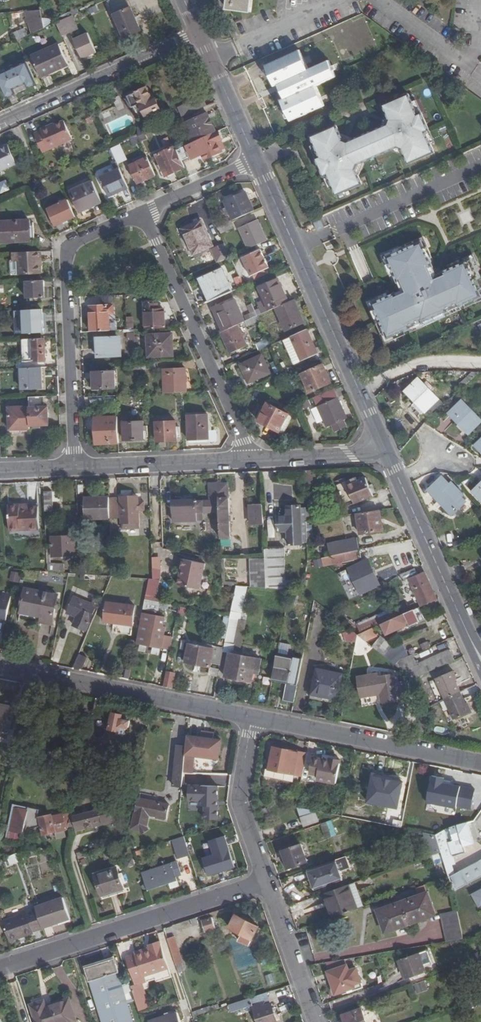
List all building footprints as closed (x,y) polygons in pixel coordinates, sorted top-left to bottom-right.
[(117,22),(119,21),(123,30),(121,31),(124,38),(141,31),(127,0),(109,0),(107,1),(117,22)] [(229,0),(228,11),(251,13),(253,0),(227,0),(229,0)] [(95,6),(87,10),(89,15),(97,11),(95,6)] [(41,13),(25,14),(32,35),(44,30),(41,13)] [(79,31),(72,17),(56,24),(62,37),(63,38),(64,37),(79,31)] [(13,35),(16,42),(26,38),(23,31),(13,35)] [(88,34),(74,40),(83,59),(96,53),(88,34)] [(286,98),(297,122),(334,105),(324,84),(344,75),(334,54),(315,63),(306,44),(270,60),(281,84),(286,81),(292,96),(286,98)] [(59,46),(33,58),(42,80),(61,71),(60,70),(69,66),(59,46)] [(18,88),(23,86),(16,69),(0,76),(0,89),(3,95),(10,91),(18,88)] [(129,97),(139,120),(162,110),(158,100),(154,102),(148,88),(129,97)] [(340,135),(336,125),(310,137),(319,157),(315,159),(323,177),(327,175),(336,196),(362,184),(358,175),(355,169),(357,165),(363,162),(392,150),(397,147),(402,149),(404,154),(408,164),(434,152),(425,132),(429,130),(421,112),(417,114),(408,94),(382,105),(386,115),(389,120),(387,125),(381,127),(353,140),(347,142),(342,140),(340,135)] [(182,108),(185,116),(207,106),(204,98),(182,108)] [(213,134),(216,133),(208,114),(185,125),(193,143),(196,142),(213,134)] [(380,125),(381,127),(387,125),(389,120),(386,115),(385,115),(380,125)] [(264,140),(276,134),(269,120),(257,125),(264,140)] [(51,129),(50,127),(41,131),(41,132),(34,135),(43,154),(50,151),(49,150),(72,140),(64,122),(55,126),(51,129)] [(213,134),(196,142),(205,160),(222,152),(213,134)] [(342,134),(340,135),(342,140),(347,142),(353,140),(352,138),(342,134)] [(0,150),(0,151),(0,152),(0,174),(18,165),(9,146),(0,150)] [(126,160),(119,147),(112,150),(118,164),(126,160)] [(178,150),(176,147),(153,157),(158,167),(159,166),(162,165),(167,175),(167,176),(186,168),(184,164),(179,153),(178,150)] [(403,155),(404,154),(402,149),(397,147),(392,150),(392,151),(403,155)] [(186,150),(179,153),(184,164),(190,160),(186,150)] [(156,176),(147,156),(129,164),(139,185),(156,176)] [(364,164),(363,162),(357,165),(355,169),(358,175),(359,174),(364,164)] [(115,191),(116,195),(130,188),(120,168),(101,177),(108,194),(115,191)] [(0,182),(0,191),(1,193),(11,189),(7,179),(0,182)] [(82,213),(91,209),(91,207),(103,202),(94,183),(73,193),(82,213)] [(118,197),(116,195),(115,191),(108,194),(111,200),(118,197)] [(234,221),(255,212),(246,193),(226,203),(228,208),(225,210),(228,217),(232,215),(234,221)] [(57,227),(77,218),(69,201),(49,210),(57,227)] [(93,212),(105,206),(103,202),(91,207),(91,209),(93,212)] [(220,233),(218,228),(209,208),(203,211),(214,235),(220,233)] [(319,218),(313,221),(318,230),(323,228),(319,218)] [(31,221),(1,223),(3,243),(32,242),(31,221)] [(202,222),(183,230),(195,255),(213,247),(202,222)] [(240,230),(249,250),(267,242),(258,222),(240,230)] [(220,233),(221,234),(233,228),(231,223),(218,228),(220,233)] [(387,258),(390,264),(426,248),(423,242),(387,258)] [(396,294),(372,305),(389,340),(412,330),(411,328),(421,323),(423,325),(450,313),(448,311),(459,306),(460,308),(480,299),(480,292),(476,280),(480,278),(480,276),(473,260),(444,272),(446,276),(436,280),(431,269),(434,267),(426,248),(390,264),(399,283),(402,282),(407,293),(398,297),(396,294)] [(261,251),(243,259),(252,277),(269,269),(261,251)] [(44,274),(42,252),(15,254),(15,262),(21,262),(22,276),(44,274)] [(21,262),(15,262),(13,263),(13,272),(13,273),(14,273),(14,274),(15,275),(16,276),(17,276),(22,276),(21,262)] [(440,265),(434,267),(431,269),(436,280),(446,276),(444,272),(440,265)] [(200,280),(211,303),(234,293),(223,269),(200,280)] [(260,288),(270,312),(276,309),(285,305),(280,295),(284,294),(280,286),(278,280),(260,288)] [(46,299),(46,281),(28,282),(29,300),(46,299)] [(392,286),(396,294),(398,297),(407,293),(402,282),(399,283),(392,286)] [(239,326),(246,323),(236,301),(214,311),(219,321),(221,320),(226,332),(239,326)] [(298,317),(301,316),(294,301),(288,304),(285,305),(276,309),(287,332),(302,324),(298,317)] [(146,304),(148,329),(166,328),(165,311),(157,311),(157,304),(146,304)] [(92,314),(93,332),(110,331),(110,314),(115,314),(114,307),(91,308),(92,314)] [(44,310),(25,311),(15,312),(17,335),(26,334),(45,333),(45,330),(44,314),(44,310)] [(226,332),(222,334),(231,354),(248,346),(239,326),(226,332)] [(307,330),(284,341),(295,365),(319,354),(307,330)] [(150,357),(170,356),(170,348),(175,348),(174,335),(149,336),(150,357)] [(119,338),(95,339),(95,357),(120,356),(119,338)] [(47,367),(46,339),(29,340),(30,368),(42,368),(46,367),(47,367)] [(260,352),(271,347),(268,340),(256,345),(260,352)] [(282,343),(273,347),(281,365),(291,361),(282,343)] [(262,356),(242,366),(250,384),(271,375),(262,356)] [(324,365),(303,375),(311,393),(332,383),(324,365)] [(47,390),(46,367),(42,368),(42,380),(39,380),(39,389),(40,390),(47,390)] [(22,389),(39,389),(39,380),(42,380),(42,368),(30,368),(21,369),(22,389)] [(165,369),(166,394),(183,393),(187,393),(186,368),(165,369)] [(100,383),(100,388),(117,387),(116,370),(94,371),(95,383),(100,383)] [(428,386),(426,387),(419,380),(413,385),(415,388),(409,392),(425,412),(438,401),(433,395),(434,394),(428,386)] [(334,389),(315,399),(328,428),(333,426),(336,432),(347,427),(344,421),(348,419),(334,389)] [(46,396),(31,397),(32,406),(46,405),(46,396)] [(468,434),(480,422),(474,416),(476,414),(468,407),(467,409),(459,402),(453,408),(455,410),(450,415),(468,434)] [(268,403),(259,421),(280,432),(289,415),(268,403)] [(32,408),(32,406),(11,407),(13,435),(23,434),(23,433),(33,432),(32,408)] [(50,407),(32,408),(33,432),(42,431),(42,428),(51,428),(50,407)] [(189,416),(190,440),(210,439),(209,415),(189,416)] [(120,443),(119,416),(97,417),(98,438),(102,443),(120,443)] [(157,421),(158,440),(178,440),(177,420),(157,421)] [(126,441),(146,440),(145,421),(125,422),(126,441)] [(305,472),(306,486),(314,485),(313,471),(305,472)] [(366,478),(347,485),(355,504),(373,497),(366,478)] [(449,485),(448,486),(440,479),(435,485),(436,486),(430,492),(452,514),(463,503),(458,497),(460,496),(449,485)] [(479,485),(480,487),(473,494),(478,500),(480,498),(480,499),(480,482),(479,485)] [(218,483),(219,500),(220,511),(221,539),(231,539),(229,488),(228,485),(222,485),(222,483),(218,483)] [(53,491),(45,492),(46,507),(53,507),(53,491)] [(85,521),(111,521),(111,520),(110,500),(110,497),(101,498),(101,500),(85,501),(85,521)] [(122,499),(110,500),(111,520),(113,520),(123,519),(123,530),(139,529),(139,511),(145,511),(145,503),(139,503),(138,498),(122,498),(122,499)] [(220,511),(219,500),(199,501),(174,502),(174,523),(197,522),(197,512),(220,511)] [(19,509),(19,506),(8,506),(9,532),(39,531),(38,508),(28,508),(19,509)] [(251,526),(264,526),(263,507),(251,507),(251,526)] [(307,521),(306,509),(300,509),(300,507),(288,507),(288,518),(278,518),(279,532),(289,531),(289,545),(302,545),(302,543),(308,542),(307,521)] [(383,531),(380,510),(357,514),(360,534),(383,531)] [(53,538),(53,557),(76,556),(75,537),(53,538)] [(331,557),(360,551),(357,539),(329,545),(331,557)] [(284,550),(265,551),(266,561),(267,590),(291,591),(296,592),(295,577),(285,577),(284,550)] [(360,551),(331,557),(333,565),(361,558),(360,551)] [(206,564),(183,560),(182,568),(183,570),(182,575),(180,577),(179,585),(201,589),(206,564)] [(368,560),(349,570),(361,595),(381,586),(368,560)] [(267,590),(266,561),(251,562),(253,589),(267,590)] [(49,572),(67,574),(65,565),(49,564),(49,572)] [(161,570),(154,569),(154,579),(161,581),(162,581),(161,570)] [(405,581),(418,575),(415,569),(402,576),(404,582),(405,581)] [(20,582),(21,572),(12,571),(11,581),(20,582)] [(411,582),(421,607),(437,600),(425,572),(418,575),(405,581),(406,584),(411,582)] [(146,599),(157,602),(161,581),(154,579),(154,581),(149,580),(146,599)] [(58,596),(25,589),(20,612),(41,616),(41,621),(52,623),(58,596)] [(6,622),(11,596),(2,594),(2,598),(0,597),(0,621),(6,622)] [(76,597),(69,614),(90,622),(97,606),(76,597)] [(136,607),(107,603),(104,623),(134,626),(136,607)] [(419,608),(382,624),(387,635),(410,625),(411,627),(425,620),(419,608)] [(138,644),(171,650),(174,638),(165,636),(166,628),(164,628),(166,616),(145,612),(138,644)] [(374,628),(358,635),(367,642),(378,637),(374,628)] [(357,641),(356,630),(344,632),(346,642),(357,641)] [(373,647),(399,665),(409,650),(400,644),(398,647),(381,636),(373,647)] [(429,641),(421,644),(426,656),(435,652),(429,641)] [(211,665),(221,667),(224,651),(189,643),(186,662),(210,667),(211,665)] [(281,643),(275,671),(290,674),(294,658),(285,656),(287,644),(281,643)] [(429,672),(455,660),(451,651),(404,671),(413,678),(413,679),(429,672)] [(253,683),(258,658),(231,653),(226,677),(253,683)] [(88,658),(80,655),(74,669),(82,671),(88,658)] [(264,660),(258,658),(253,683),(257,684),(259,672),(261,673),(264,660)] [(316,669),(311,695),(337,701),(342,675),(316,669)] [(447,699),(462,692),(457,681),(458,680),(454,671),(437,679),(447,699)] [(169,675),(167,688),(173,689),(176,676),(169,675)] [(382,704),(410,700),(407,683),(398,684),(397,676),(379,678),(378,675),(358,678),(361,698),(381,695),(382,704)] [(294,703),(297,687),(287,685),(283,701),(294,703)] [(447,699),(456,720),(474,711),(469,703),(468,703),(462,692),(447,699)] [(106,701),(97,699),(93,714),(104,716),(106,701)] [(0,705),(0,727),(10,729),(12,721),(8,720),(11,707),(0,705)] [(428,708),(422,711),(418,733),(423,734),(428,708)] [(118,734),(124,735),(126,728),(129,729),(130,722),(122,720),(123,715),(113,713),(109,730),(118,732),(118,734)] [(202,738),(210,740),(211,733),(203,731),(202,738)] [(187,746),(186,752),(195,752),(194,756),(199,757),(202,738),(188,736),(187,746)] [(202,738),(199,757),(219,760),(221,741),(210,740),(202,738)] [(186,752),(187,746),(178,746),(175,771),(173,771),(171,785),(183,786),(184,773),(186,752)] [(270,771),(303,778),(308,755),(274,747),(270,771)] [(192,773),(194,756),(195,752),(186,752),(184,773),(192,773)] [(340,764),(314,758),(311,772),(319,774),(318,780),(336,784),(340,764)] [(432,766),(436,786),(446,783),(442,768),(432,766)] [(468,824),(475,822),(480,813),(480,782),(468,800),(459,771),(442,768),(446,783),(436,786),(443,806),(450,829),(468,824)] [(403,783),(373,777),(368,802),(398,808),(403,783)] [(220,782),(203,782),(202,809),(219,809),(220,782)] [(149,816),(166,819),(168,806),(139,800),(136,811),(135,812),(132,829),(140,830),(142,834),(148,830),(146,827),(149,816)] [(450,829),(443,806),(436,808),(443,831),(445,830),(450,829)] [(44,837),(67,831),(68,825),(69,821),(71,813),(50,819),(50,817),(39,820),(40,821),(37,821),(39,812),(28,810),(27,812),(14,809),(9,832),(12,834),(23,836),(25,826),(38,830),(41,829),(44,837)] [(114,809),(104,812),(106,820),(117,817),(114,809)] [(69,821),(68,825),(74,824),(77,832),(88,829),(89,830),(92,829),(93,827),(92,823),(99,822),(96,811),(73,818),(73,820),(69,821)] [(302,818),(287,823),(290,831),(305,826),(302,818)] [(325,823),(317,826),(323,839),(329,837),(325,823)] [(468,824),(450,829),(454,841),(454,842),(461,839),(463,847),(474,844),(468,824)] [(454,841),(450,829),(445,830),(449,842),(454,841)] [(449,877),(450,879),(453,877),(460,890),(480,878),(480,862),(459,874),(455,876),(452,865),(455,864),(449,842),(445,830),(443,831),(436,836),(442,853),(449,877)] [(12,834),(9,832),(7,842),(21,845),(23,836),(12,834)] [(187,848),(184,838),(176,840),(182,858),(190,855),(187,848)] [(209,856),(215,853),(210,840),(204,842),(209,856)] [(283,850),(289,868),(309,862),(303,844),(283,850)] [(289,868),(283,850),(280,852),(286,870),(289,868)] [(229,852),(203,860),(209,877),(235,869),(229,852)] [(11,865),(20,862),(18,855),(8,859),(11,865)] [(337,860),(341,871),(349,868),(345,857),(337,860)] [(325,887),(330,885),(344,880),(342,874),(341,871),(337,860),(316,867),(323,888),(325,887)] [(178,863),(143,873),(148,889),(177,880),(176,875),(182,873),(178,863)] [(323,888),(316,867),(309,870),(316,890),(323,888)] [(103,896),(125,889),(119,868),(96,876),(103,896)] [(365,906),(356,883),(333,891),(327,893),(326,893),(334,917),(365,906)] [(127,893),(125,889),(103,896),(104,900),(127,893)] [(415,920),(416,923),(425,920),(417,897),(368,915),(376,936),(386,933),(385,931),(415,920)] [(64,899),(36,908),(36,909),(43,929),(71,920),(64,899)] [(468,935),(459,908),(444,913),(453,938),(468,935)] [(43,929),(36,909),(27,912),(28,913),(3,922),(10,943),(34,934),(34,933),(43,929)] [(236,916),(230,929),(241,935),(239,940),(250,945),(258,928),(236,916)] [(212,919),(202,922),(205,933),(215,929),(212,919)] [(385,931),(386,933),(386,936),(417,925),(416,923),(415,920),(385,931)] [(175,937),(168,939),(177,966),(184,963),(175,937)] [(151,951),(137,955),(128,958),(137,986),(146,983),(144,977),(170,968),(162,945),(150,949),(151,951)] [(422,953),(403,960),(409,979),(428,972),(422,953)] [(91,982),(105,1021),(134,1021),(118,973),(120,973),(115,958),(85,967),(90,982),(91,982)] [(356,988),(350,972),(348,967),(329,974),(337,995),(342,994),(356,988)] [(358,969),(350,972),(356,988),(342,994),(343,997),(365,989),(358,969)] [(273,973),(265,976),(268,985),(276,983),(273,973)] [(425,980),(415,984),(419,994),(429,990),(425,980)] [(134,995),(137,1006),(145,1004),(142,993),(134,995)] [(267,994),(233,1005),(235,1011),(252,1006),(258,1021),(276,1021),(267,994)] [(44,1008),(42,1003),(29,1007),(34,1021),(73,1021),(74,1021),(67,1000),(44,1008)] [(345,1015),(347,1021),(368,1021),(364,1009),(345,1015)] [(166,1018),(154,1021),(181,1021),(178,1013),(170,1017),(166,1018)]
